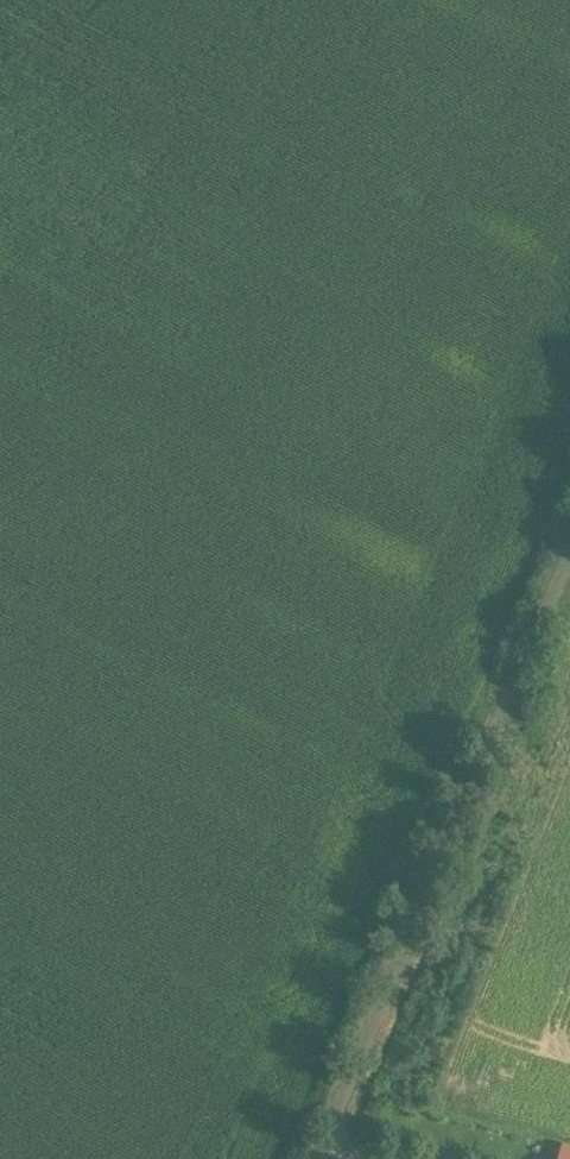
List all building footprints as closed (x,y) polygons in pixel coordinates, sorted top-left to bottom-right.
[(559,1158),(569,1158),(569,1152),(562,1149),(559,1158)]
